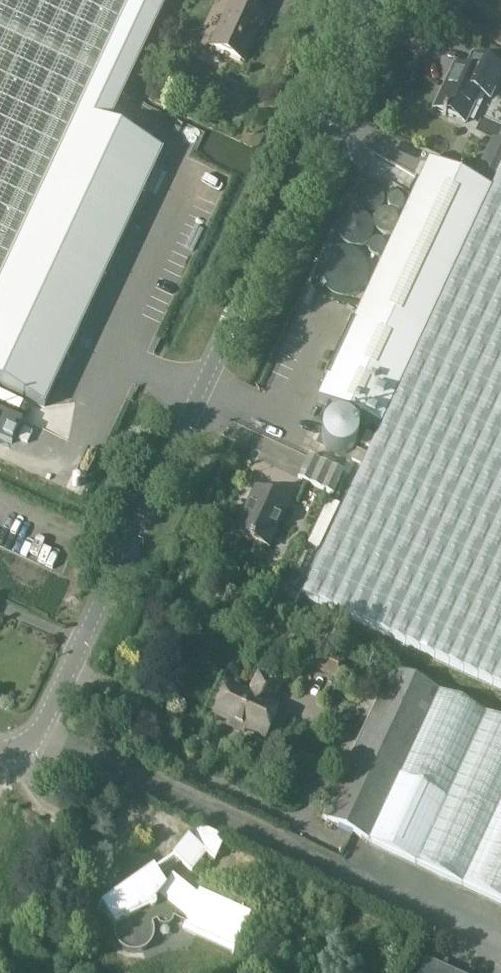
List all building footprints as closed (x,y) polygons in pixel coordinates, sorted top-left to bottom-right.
[(37,404),(44,408),(45,406),(58,377),(61,372),(62,369),(69,354),(94,301),(105,277),(119,247),(131,222),(140,201),(143,196),(163,152),(108,127),(109,125),(117,108),(124,93),(168,0),(0,0),(0,387),(37,404)] [(251,43),(252,42),(250,41),(253,34),(255,35),(266,12),(248,4),(249,0),(233,0),(211,47),(243,61),(251,43)] [(500,73),(500,69),(472,56),(465,70),(455,65),(450,74),(452,75),(447,85),(446,84),(434,109),(443,113),(442,114),(445,116),(446,114),(453,117),(454,115),(466,120),(479,93),(489,98),(500,73)] [(379,430),(302,596),(500,689),(500,135),(478,184),(492,190),(379,430)] [(379,430),(492,190),(478,184),(429,161),(353,323),(351,322),(340,346),(341,346),(337,355),(336,354),(325,378),(327,379),(317,401),(379,430)] [(323,288),(363,290),(365,249),(325,248),(323,288)] [(333,495),(343,472),(308,456),(297,478),(333,495)] [(234,532),(242,536),(269,548),(289,505),(255,489),(234,532)] [(438,692),(391,670),(322,819),(369,841),(462,884),(500,903),(500,721),(438,692)] [(273,700),(273,699),(274,697),(278,688),(279,688),(280,685),(258,675),(251,691),(252,691),(250,697),(228,687),(216,714),(230,721),(228,724),(230,727),(241,733),(245,732),(246,729),(264,737),(277,710),(269,706),(271,700),(272,700),(273,700)] [(188,838),(172,856),(191,872),(206,854),(215,861),(225,840),(199,828),(193,842),(188,838)] [(153,870),(101,907),(115,927),(114,932),(114,937),(116,942),(118,946),(122,950),(127,952),(132,953),(137,953),(142,952),(147,949),(150,945),(152,940),(154,935),(153,930),(152,925),(156,923),(159,926),(164,928),(168,927),(172,924),(173,920),(185,925),(183,928),(234,952),(250,918),(199,894),(197,898),(172,877),(165,887),(153,870)] [(423,944),(420,950),(428,954),(431,947),(423,944)] [(426,960),(420,972),(453,972),(426,960)]
